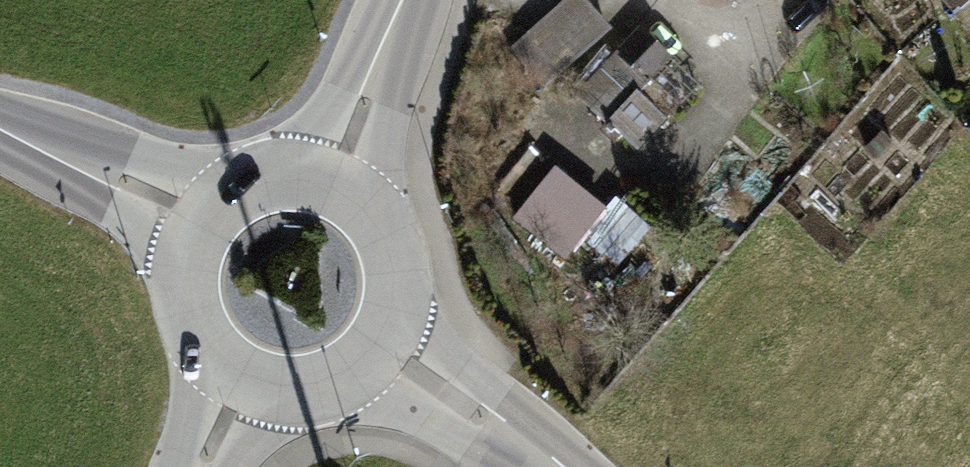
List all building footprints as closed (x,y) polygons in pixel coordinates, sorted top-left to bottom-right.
[(500,48),(535,89),(604,30),(578,0),(555,0),(500,48)] [(953,13),(968,0),(941,0),(953,13)] [(635,30),(572,100),(627,150),(670,103),(644,80),(665,57),(635,30)] [(547,164),(502,218),(554,260),(571,239),(599,206),(547,164)] [(606,196),(599,206),(571,239),(596,258),(626,222),(631,216),(606,196)] [(596,258),(574,284),(611,314),(663,252),(626,222),(596,258)]
